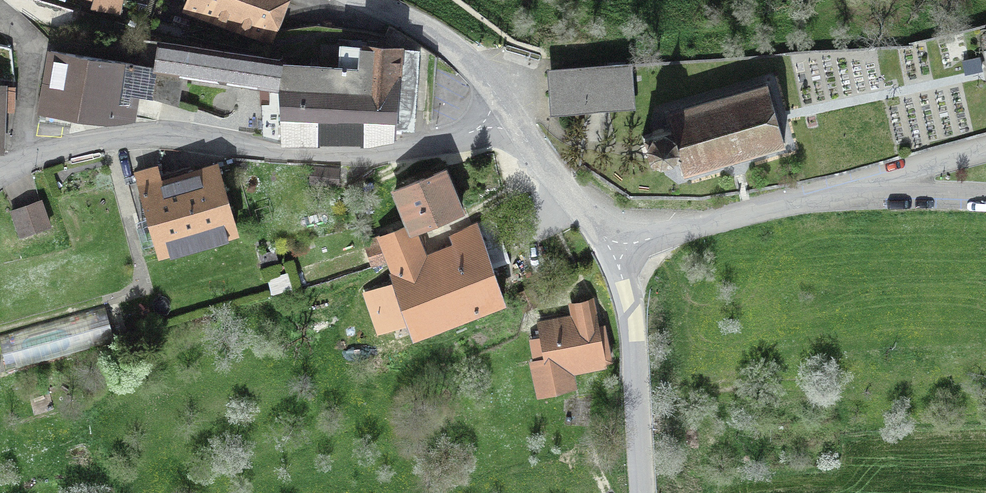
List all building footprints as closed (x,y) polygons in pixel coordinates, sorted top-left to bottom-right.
[(96,9),(116,12),(118,0),(99,0),(96,9)] [(272,38),(287,0),(158,0),(151,18),(188,31),(195,11),(272,38)] [(137,65),(156,68),(152,97),(178,105),(182,75),(271,88),(271,105),(263,105),(264,137),(282,142),(366,142),(394,137),(395,127),(412,128),(417,53),(321,44),(320,67),(279,64),(280,59),(144,40),(137,65)] [(156,68),(137,65),(51,51),(40,114),(72,119),(73,112),(107,117),(126,118),(130,94),(152,97),(156,68)] [(630,64),(554,70),(557,107),(633,101),(630,64)] [(652,132),(641,135),(644,145),(647,145),(651,157),(648,158),(651,168),(661,166),(660,163),(673,159),(674,162),(680,160),(684,173),(784,143),(767,85),(667,114),(671,127),(664,128),(665,131),(652,135),(652,132)] [(13,88),(0,87),(0,150),(1,150),(2,110),(13,111),(13,88)] [(157,168),(136,174),(158,251),(236,229),(218,167),(161,183),(157,168)] [(311,167),(310,184),(337,186),(338,169),(311,167)] [(444,170),(395,190),(410,225),(412,230),(461,210),(444,170)] [(41,202),(12,212),(21,235),(49,225),(41,202)] [(367,293),(381,331),(407,320),(412,334),(416,333),(503,300),(492,270),(510,263),(504,245),(486,252),(476,223),(450,236),(455,248),(424,261),(420,250),(386,261),(395,283),(367,293)] [(386,261),(420,250),(412,230),(410,225),(380,237),(379,236),(364,241),(371,266),(386,261)] [(518,295),(524,309),(537,303),(531,290),(518,295)] [(541,338),(531,340),(536,360),(534,360),(540,390),(571,383),(568,369),(605,361),(592,300),(571,305),(574,319),(567,320),(566,316),(551,319),(552,323),(539,326),(541,338)] [(104,306),(0,335),(0,343),(7,370),(114,341),(104,306)]
